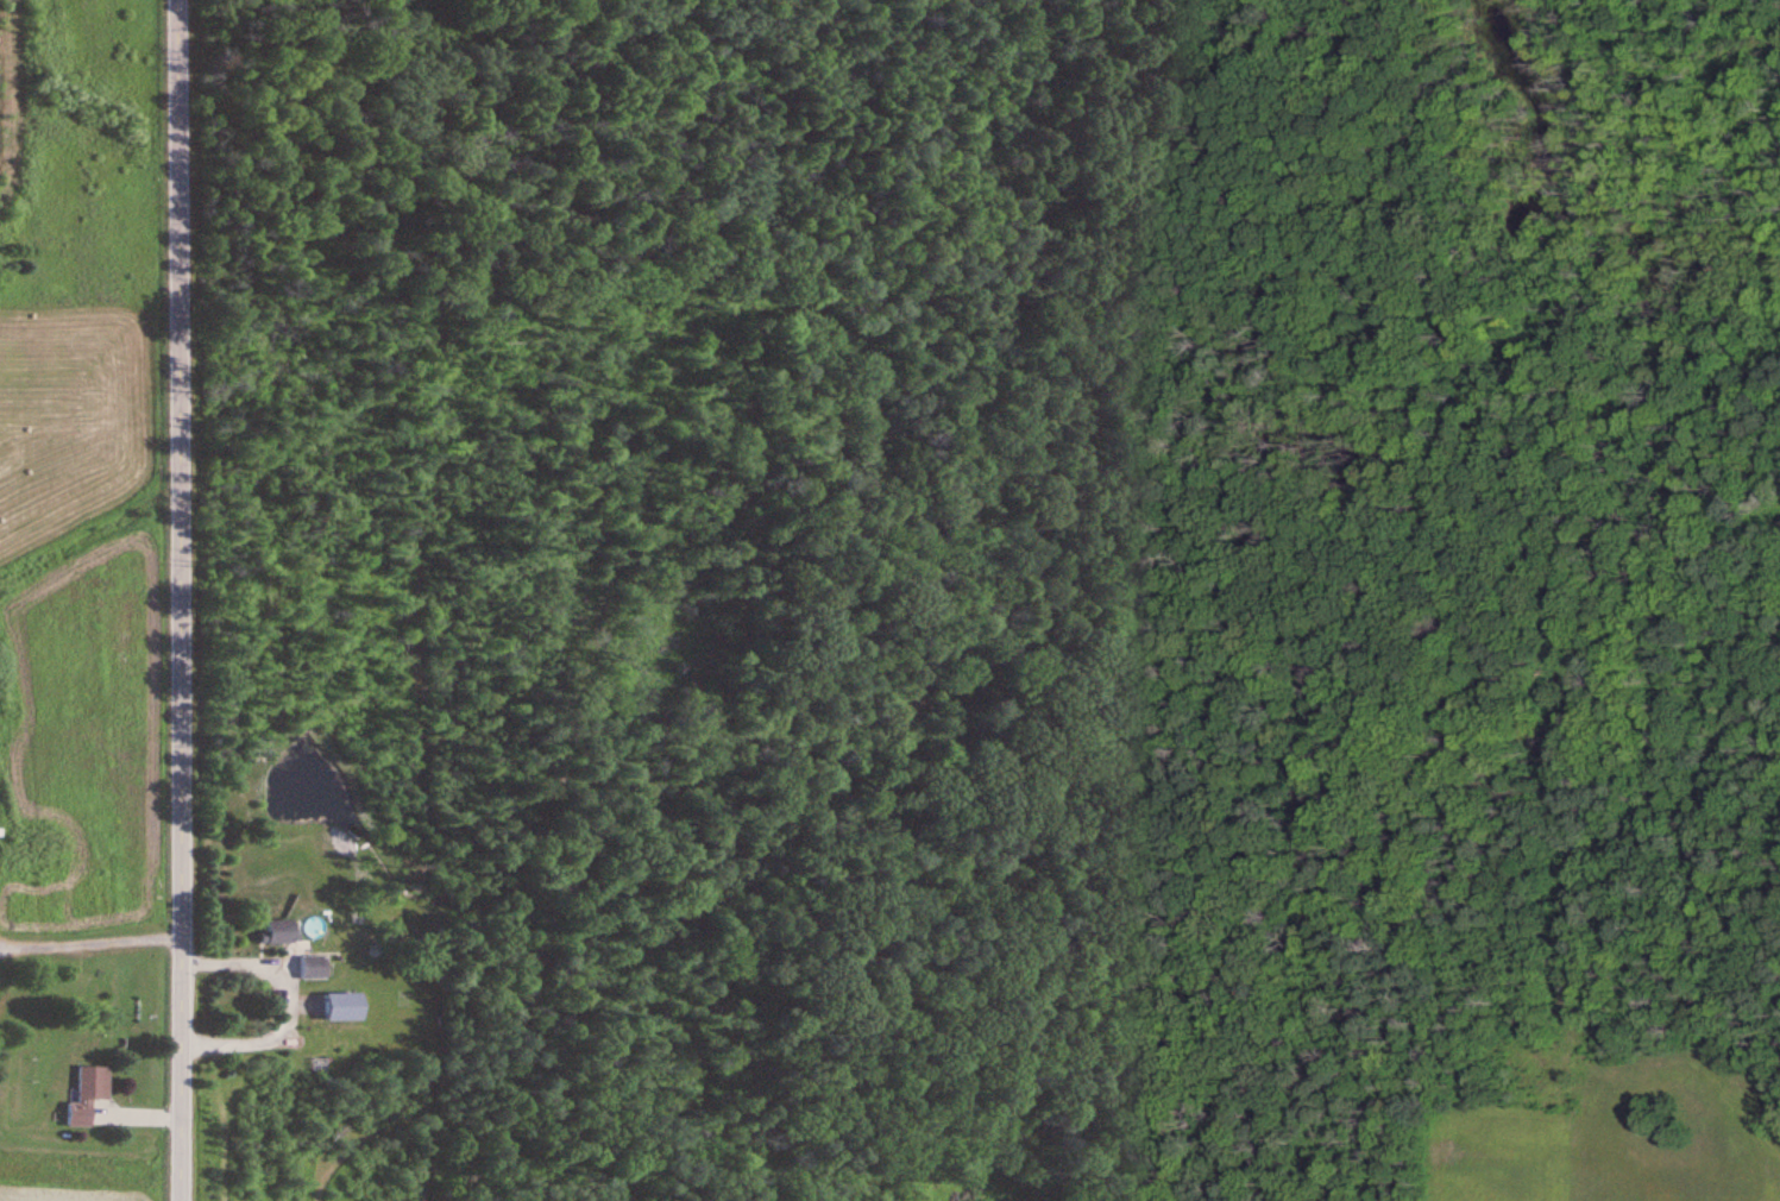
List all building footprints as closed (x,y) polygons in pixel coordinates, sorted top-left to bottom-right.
[(295,920),(268,920),(268,944),(295,944),(295,920)] [(301,956),(301,980),(326,980),(326,956),(301,956)] [(73,1127),(93,1127),(93,1100),(110,1100),(110,1067),(74,1066),(73,1127)]
